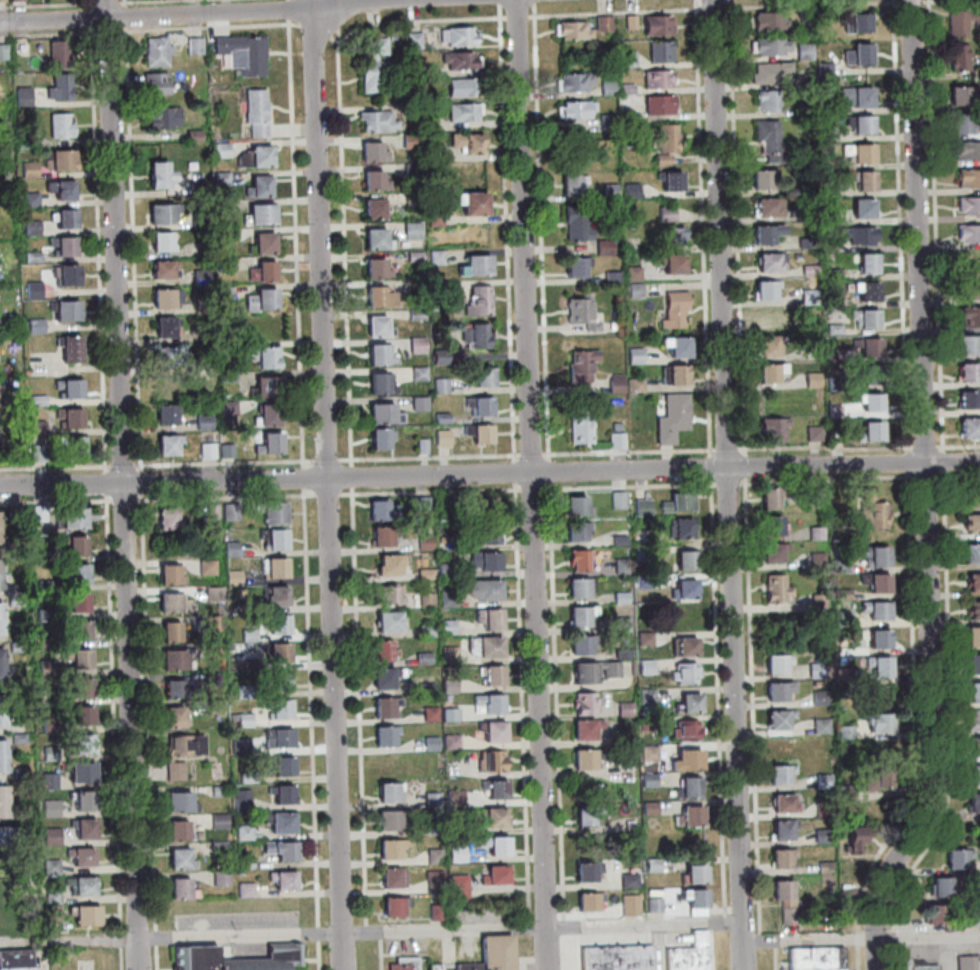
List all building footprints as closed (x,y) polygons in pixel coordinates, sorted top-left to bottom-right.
[(798,23),(797,8),(807,8),(807,23),(798,23)] [(828,23),(816,23),(815,9),(827,8),(828,23)] [(973,10),(979,9),(979,25),(973,25),(973,20),(965,21),(965,35),(947,35),(946,11),(965,10),(965,14),(973,13),(973,10)] [(751,16),(754,16),(753,14),(780,13),(780,21),(784,20),(784,27),(780,27),(780,29),(752,30),(751,16)] [(842,33),(842,24),(849,24),(849,14),(867,14),(868,32),(842,33)] [(623,16),(633,15),(634,29),(623,30),(623,16)] [(670,24),(671,34),(642,35),(641,17),(667,15),(668,25),(670,24)] [(594,32),(593,17),(610,16),(610,31),(594,32)] [(555,23),(583,22),(584,29),(589,29),(589,38),(584,38),(584,40),(558,41),(558,36),(555,36),(555,23)] [(445,29),(470,28),(470,30),(472,30),(473,44),(445,45),(445,42),(438,42),(438,30),(445,30),(445,29)] [(405,49),(404,34),(420,34),(420,49),(405,49)] [(212,38),(262,36),(263,57),(262,57),(263,75),(237,76),(236,68),(219,68),(218,54),(212,54),(212,38)] [(780,37),(780,41),(788,41),(788,49),(781,50),(781,55),(755,56),(755,53),(753,53),(752,38),(780,37)] [(12,38),(26,38),(27,54),(13,55),(12,38)] [(143,67),(143,52),(144,52),(143,39),(165,38),(165,47),(170,47),(171,55),(166,55),(166,66),(143,67)] [(186,38),(200,38),(200,54),(187,55),(186,38)] [(385,38),(385,54),(369,55),(368,39),(385,38)] [(48,42),(65,41),(66,67),(42,68),(41,59),(49,59),(48,42)] [(647,42),(669,41),(670,62),(647,63),(647,42)] [(810,59),(795,60),(794,44),(809,44),(810,59)] [(868,44),(869,65),(851,66),(851,64),(842,64),(841,51),(851,51),(851,44),(868,44)] [(950,71),(949,45),(967,44),(968,70),(950,71)] [(634,67),(617,68),(616,51),(633,51),(634,67)] [(445,53),(470,52),(471,56),(473,56),(473,69),(446,70),(445,63),(440,63),(440,54),(445,54),(445,53)] [(360,93),(359,61),(382,60),(383,69),(387,68),(388,81),(381,81),(382,93),(360,93)] [(752,64),(789,62),(789,72),(782,72),(783,83),(750,84),(749,74),(753,73),(752,64)] [(420,63),(420,72),(407,72),(407,63),(420,63)] [(830,63),(830,75),(815,76),(815,63),(830,63)] [(669,70),(670,87),(643,88),(642,71),(669,70)] [(142,74),(165,73),(165,94),(145,95),(145,82),(142,82),(142,74)] [(585,90),(553,92),(552,80),(560,80),(560,74),(585,73),(585,75),(591,74),(591,83),(587,83),(587,85),(585,85),(585,90)] [(51,75),(68,74),(69,100),(52,101),(52,99),(45,99),(44,89),(52,88),(51,75)] [(792,75),(807,75),(808,88),(793,89),(792,75)] [(474,79),(475,92),(472,92),(472,96),(447,97),(446,80),(474,79)] [(612,79),(612,94),(599,95),(599,79),(612,79)] [(632,94),(618,95),(617,84),(631,84),(632,94)] [(978,98),(966,98),(967,104),(948,105),(948,87),(978,86),(978,98)] [(29,106),(15,106),(14,88),(28,87),(29,106)] [(851,108),(851,104),(846,104),(846,99),(838,100),(838,88),(869,87),(870,107),(851,108)] [(263,90),(265,137),(248,138),(248,123),(244,123),(243,111),(237,112),(236,102),(244,102),(244,91),(263,90)] [(777,91),(778,111),(759,112),(759,107),(755,107),(755,91),(777,91)] [(420,102),(405,102),(405,92),(420,92),(420,102)] [(644,115),(643,97),(671,95),(672,113),(644,115)] [(559,119),(558,107),(561,107),(561,103),(587,101),(588,118),(559,119)] [(479,104),(480,115),(476,115),(476,120),(447,121),(446,105),(479,104)] [(401,105),(414,105),(415,115),(401,115),(401,105)] [(810,106),(810,116),(797,117),(797,106),(810,106)] [(177,126),(146,127),(146,118),(149,118),(149,109),(177,108),(177,126)] [(356,112),(388,111),(389,122),(396,121),(396,129),(389,129),(389,131),(360,132),(360,120),(357,120),(356,112)] [(620,122),(619,112),(633,111),(634,122),(620,122)] [(68,114),(68,124),(70,124),(71,137),(49,138),(48,114),(68,114)] [(598,114),(612,114),(612,124),(598,124),(598,114)] [(949,134),(948,116),(966,115),(967,134),(949,134)] [(851,117),(870,116),(871,133),(852,134),(851,117)] [(753,120),(776,119),(777,143),(781,143),(782,161),(764,162),(764,153),(760,153),(760,141),(754,141),(753,120)] [(420,130),(420,120),(434,120),(434,129),(420,130)] [(674,124),(676,152),(658,152),(656,125),(674,124)] [(817,127),(830,126),(830,139),(817,140),(817,127)] [(185,143),(184,131),(199,130),(199,142),(185,143)] [(416,148),(401,149),(401,134),(415,134),(416,148)] [(480,134),(481,154),(464,155),(464,147),(449,147),(449,135),(464,134),(465,135),(480,134)] [(574,140),(575,149),(588,148),(588,139),(574,140)] [(953,142),(979,141),(979,159),(954,159),(953,142)] [(378,142),(378,152),(386,152),(386,160),(378,160),(378,162),(359,163),(359,143),(378,142)] [(227,157),(212,158),(211,144),(226,143),(227,157)] [(871,144),(872,163),(851,164),(851,155),(840,155),(840,145),(871,144)] [(439,146),(440,160),(425,160),(425,146),(439,146)] [(269,147),(270,167),(249,168),(248,147),(269,147)] [(71,151),(72,171),(44,172),(43,152),(71,151)] [(669,164),(654,165),(653,155),(669,154),(669,164)] [(830,158),(830,168),(818,168),(817,159),(830,158)] [(34,162),(35,177),(19,178),(18,162),(34,162)] [(164,163),(165,173),(172,173),(172,182),(165,183),(165,189),(148,190),(147,174),(148,174),(147,163),(164,163)] [(403,175),(402,164),(417,163),(417,174),(403,175)] [(956,170),(979,169),(979,187),(957,188),(956,170)] [(361,172),(379,171),(380,181),(386,181),(387,190),(361,191),(361,172)] [(655,172),(678,171),(679,191),(662,192),(661,180),(656,180),(655,172)] [(768,171),(769,189),(750,190),(750,171),(768,171)] [(213,173),(227,172),(227,184),(213,185),(213,173)] [(855,173),(872,172),(873,191),(856,192),(855,173)] [(243,187),(249,187),(249,177),(267,176),(268,197),(243,198),(243,187)] [(585,176),(585,183),(578,183),(578,194),(561,195),(561,177),(585,176)] [(203,193),(188,194),(188,181),(202,180),(203,193)] [(72,200),(54,201),(54,192),(44,192),(44,182),(71,181),(72,200)] [(615,183),(616,197),(602,198),(602,184),(615,183)] [(820,197),(820,185),(833,184),(834,197),(820,197)] [(36,192),(37,207),(22,207),(22,193),(36,192)] [(418,192),(419,207),(404,207),(403,193),(418,192)] [(454,194),(485,193),(486,216),(461,217),(461,205),(455,205),(454,194)] [(956,198),(979,197),(979,214),(961,215),(961,212),(957,213),(956,198)] [(754,200),(774,199),(774,207),(776,207),(777,216),(754,217),(754,200)] [(213,214),(212,201),(228,200),(229,213),(213,214)] [(362,201),(381,200),(382,219),(364,220),(364,215),(362,215),(362,201)] [(871,200),(871,211),(870,211),(870,219),(851,219),(851,201),(871,200)] [(246,206),(271,205),(272,225),(247,226),(246,206)] [(147,207),(171,206),(172,225),(148,226),(147,207)] [(562,206),(578,206),(579,227),(589,227),(590,240),(566,241),(565,222),(563,222),(562,206)] [(799,206),(814,206),(815,220),(800,221),(799,206)] [(658,207),(672,207),(673,221),(658,221),(658,207)] [(835,224),(822,224),(821,209),(834,209),(835,224)] [(55,229),(54,211),(72,211),(73,229),(55,229)] [(427,227),(426,213),(440,213),(441,226),(427,227)] [(190,228),(189,214),(203,214),(204,228),(190,228)] [(22,236),(22,222),(37,221),(38,235),(22,236)] [(403,239),(402,223),(418,223),(419,238),(403,239)] [(782,225),(782,235),(770,235),(771,245),(752,245),(751,226),(782,225)] [(955,226),(979,225),(979,242),(959,243),(959,240),(956,240),(955,226)] [(680,227),(681,238),(679,238),(679,246),(665,246),(664,228),(680,227)] [(839,228),(873,227),(873,241),(870,241),(870,244),(848,245),(847,236),(840,236),(839,228)] [(363,231),(383,230),(383,250),(364,251),(363,231)] [(168,234),(168,252),(150,253),(149,234),(168,234)] [(271,234),(272,254),(252,255),(251,235),(271,234)] [(812,238),(812,248),(797,248),(797,239),(812,238)] [(47,240),(72,239),(73,256),(55,257),(55,246),(47,247),(47,240)] [(595,240),(610,239),(610,254),(595,255),(595,240)] [(821,252),(821,239),(834,239),(834,252),(821,252)] [(428,251),(441,250),(441,264),(428,265),(428,251)] [(24,262),(23,253),(39,252),(39,262),(24,262)] [(406,252),(421,252),(421,261),(406,262),(406,252)] [(775,254),(776,262),(779,262),(779,272),(757,273),(756,254),(775,254)] [(874,254),(875,274),(857,274),(857,255),(874,254)] [(681,255),(682,274),(662,275),(662,264),(656,264),(655,256),(681,255)] [(457,266),(465,266),(464,256),(487,256),(488,275),(457,276),(457,266)] [(582,278),(565,279),(564,259),(581,258),(582,278)] [(364,261),(382,260),(382,278),(364,278),(364,261)] [(151,263),(169,262),(170,279),(150,280),(149,273),(151,273),(151,263)] [(255,263),(272,263),(272,281),(256,282),(256,281),(246,282),(246,269),(256,269),(255,263)] [(801,266),(814,265),(815,276),(801,276),(801,266)] [(54,287),(53,278),(51,278),(51,267),(75,266),(75,286),(54,287)] [(638,266),(638,280),(625,280),(625,267),(638,266)] [(837,278),(824,278),(823,267),(837,267),(837,278)] [(191,271),(206,270),(207,284),(192,285),(191,271)] [(618,281),(603,282),(603,272),(618,271),(618,281)] [(443,291),(443,281),(456,281),(456,290),(443,291)] [(753,282),(771,281),(772,300),(754,301),(753,282)] [(39,282),(40,298),(25,298),(25,283),(39,282)] [(627,297),(626,283),(640,282),(641,297),(627,297)] [(957,283),(979,282),(979,299),(956,300),(955,293),(957,293),(957,283)] [(875,302),(857,302),(857,292),(850,292),(850,283),(875,283),(875,302)] [(229,302),(215,302),(214,288),(229,287),(229,302)] [(392,293),(392,308),(365,309),(364,288),(382,287),(382,293),(392,293)] [(487,287),(488,315),(470,315),(469,288),(487,287)] [(800,290),(814,289),(815,304),(800,304),(800,290)] [(171,309),(151,310),(150,291),(170,290),(171,309)] [(273,290),(274,311),(244,312),(243,296),(254,295),(254,291),(273,290)] [(663,292),(684,291),(685,311),(682,311),(682,327),(657,328),(657,320),(664,320),(663,292)] [(838,308),(825,308),(824,293),(838,292),(838,308)] [(207,299),(208,312),(193,313),(192,299),(207,299)] [(566,300),(587,299),(589,323),(598,322),(598,330),(584,331),(583,323),(567,324),(566,300)] [(47,302),(76,301),(77,321),(54,322),(53,310),(47,310),(47,302)] [(957,308),(979,307),(979,327),(960,328),(960,322),(958,322),(957,308)] [(408,320),(408,309),(422,309),(422,320),(408,320)] [(780,328),(758,328),(757,311),(776,310),(777,319),(780,319),(780,328)] [(857,329),(857,326),(853,326),(853,319),(848,320),(848,310),(857,310),(857,311),(875,310),(876,328),(857,329)] [(366,318),(384,317),(385,337),(366,338),(366,318)] [(803,332),(802,317),(816,317),(817,331),(803,332)] [(153,318),(171,318),(172,338),(154,339),(153,318)] [(28,334),(27,320),(42,319),(42,333),(28,334)] [(486,324),(487,349),(469,349),(469,342),(460,342),(459,329),(468,329),(468,325),(486,324)] [(839,334),(825,335),(825,325),(839,324),(839,334)] [(756,357),(756,336),(775,335),(776,356),(756,357)] [(53,337),(77,336),(78,362),(61,363),(60,345),(54,346),(53,337)] [(956,337),(979,336),(979,345),(973,345),(974,354),(956,355),(956,337)] [(424,352),(409,353),(409,338),(423,337),(424,352)] [(686,338),(687,358),(667,359),(667,347),(658,347),(658,339),(686,338)] [(859,358),(859,347),(850,347),(850,340),(876,339),(877,357),(859,358)] [(255,369),(254,356),(246,356),(246,351),(234,352),(234,343),(248,343),(248,349),(254,349),(275,348),(276,369),(255,369)] [(366,347),(384,346),(384,357),(394,357),(395,364),(385,364),(385,366),(367,366),(366,347)] [(803,346),(817,346),(817,358),(804,359),(803,346)] [(154,349),(181,348),(182,367),(155,368),(154,349)] [(639,348),(640,363),(626,364),(625,348),(639,348)] [(445,364),(432,365),(431,350),(444,349),(445,364)] [(825,349),(838,349),(839,359),(825,360),(825,349)] [(596,350),(596,362),(587,362),(588,382),(567,383),(566,365),(569,365),(569,351),(596,350)] [(28,375),(27,362),(43,361),(44,375),(28,375)] [(757,365),(783,364),(783,374),(775,374),(775,384),(758,385),(757,365)] [(855,366),(878,365),(879,384),(860,385),(860,374),(855,374),(855,366)] [(957,366),(979,365),(979,374),(974,374),(974,382),(958,383),(957,366)] [(666,367),(683,366),(684,385),(666,386),(666,367)] [(410,380),(410,368),(425,367),(425,380),(410,380)] [(472,369),(490,369),(491,387),(473,387),(472,369)] [(220,383),(219,372),(234,372),(234,382),(220,383)] [(804,373),(818,373),(818,387),(804,388),(804,373)] [(368,375),(385,374),(385,387),(394,386),(394,394),(368,395),(368,375)] [(609,375),(621,375),(621,392),(610,393),(609,375)] [(254,377),(277,376),(278,396),(254,397),(254,377)] [(826,390),(826,377),(840,376),(840,389),(826,390)] [(627,379),(641,378),(641,392),(628,393),(627,379)] [(432,379),(445,379),(446,393),(432,393),(432,379)] [(79,380),(80,399),(61,400),(60,380),(79,380)] [(973,394),(979,394),(979,406),(974,407),(974,409),(958,409),(957,393),(973,392),(973,394)] [(685,394),(687,429),(672,430),(673,445),(655,445),(654,417),(662,417),(661,395),(685,394)] [(879,394),(879,411),(860,412),(860,403),(854,404),(854,395),(879,394)] [(28,397),(43,396),(44,405),(29,406),(28,397)] [(426,411),(410,411),(410,398),(425,397),(426,411)] [(489,397),(490,416),(470,416),(470,406),(464,406),(464,398),(489,397)] [(219,402),(235,401),(235,415),(220,415),(219,402)] [(368,405),(391,404),(392,414),(401,413),(401,424),(368,425),(368,405)] [(280,405),(281,421),(276,421),(276,427),(257,427),(256,406),(280,405)] [(839,405),(839,418),(827,418),(827,405),(839,405)] [(154,407),(173,406),(174,425),(155,426),(154,407)] [(54,410),(79,409),(80,428),(62,428),(61,419),(54,419),(54,410)] [(433,424),(433,414),(446,413),(446,423),(433,424)] [(210,429),(195,429),(195,415),(209,415),(210,429)] [(589,416),(590,443),(569,444),(568,417),(589,416)] [(787,418),(788,427),(782,427),(782,443),(759,444),(758,419),(787,418)] [(958,420),(979,419),(979,427),(977,427),(977,439),(958,440),(958,420)] [(44,434),(29,435),(29,421),(43,420),(44,434)] [(860,424),(879,423),(880,441),(861,442),(861,441),(854,442),(854,434),(861,434),(860,424)] [(461,426),(489,425),(489,443),(471,443),(471,435),(462,435),(461,426)] [(804,442),(804,427),(819,427),(819,441),(804,442)] [(370,430),(385,429),(386,450),(370,450),(370,430)] [(447,446),(434,446),(434,431),(447,431),(447,446)] [(608,449),(607,434),(621,433),(622,449),(608,449)] [(261,434),(279,434),(280,454),(253,455),(253,446),(261,446),(261,434)] [(156,436),(174,436),(175,456),(157,457),(156,436)] [(56,439),(82,438),(83,457),(64,458),(64,446),(57,446),(56,439)] [(416,454),(415,439),(425,439),(425,454),(416,454)] [(199,459),(199,444),(213,443),(213,458),(199,459)] [(220,458),(219,444),(230,443),(231,457),(220,458)] [(858,502),(861,502),(860,488),(874,487),(874,502),(885,501),(885,527),(859,528),(858,502)] [(808,501),(807,489),(820,489),(821,500),(808,501)] [(759,491),(775,490),(775,510),(760,511),(759,491)] [(609,508),(609,492),(623,491),(624,507),(609,508)] [(659,510),(658,500),(670,500),(669,491),(691,491),(691,508),(669,509),(669,510),(659,510)] [(564,494),(585,494),(585,511),(565,512),(564,494)] [(495,496),(496,511),(476,512),(476,496),(495,496)] [(411,511),(411,497),(426,497),(427,510),(411,511)] [(633,499),(648,498),(649,515),(634,516),(633,499)] [(369,519),(368,500),(385,499),(386,518),(369,519)] [(282,502),(283,526),(261,527),(261,512),(254,512),(254,503),(282,502)] [(216,518),(206,519),(205,504),(216,504),(216,518)] [(237,520),(223,521),(223,504),(236,504),(237,520)] [(45,521),(32,522),(31,507),(44,506),(45,521)] [(174,509),(175,530),(157,530),(156,510),(174,509)] [(16,510),(17,523),(7,523),(7,510),(16,510)] [(84,510),(84,529),(60,530),(59,510),(84,510)] [(961,517),(979,516),(979,534),(964,534),(964,530),(961,530),(961,517)] [(689,517),(690,537),(672,538),(672,535),(667,535),(666,518),(689,517)] [(779,536),(763,537),(762,518),(779,518),(779,536)] [(583,540),(566,541),(565,521),(582,520),(583,540)] [(466,524),(498,523),(499,542),(478,543),(478,535),(466,535),(466,524)] [(391,546),(372,546),(371,525),(395,525),(395,536),(391,536),(391,546)] [(807,540),(807,528),(822,527),(822,540),(807,540)] [(283,530),(284,550),(265,550),(265,531),(283,530)] [(624,544),(611,545),(610,534),(624,533),(624,544)] [(429,534),(430,549),(415,550),(415,535),(429,534)] [(67,556),(66,538),(83,537),(83,556),(67,556)] [(3,550),(3,540),(18,539),(18,549),(3,550)] [(223,556),(223,543),(237,542),(238,556),(223,556)] [(760,545),(787,544),(787,551),(779,551),(779,563),(761,564),(760,545)] [(962,545),(979,545),(979,564),(962,564),(962,545)] [(646,546),(646,559),(633,560),(633,547),(646,546)] [(885,547),(886,567),(868,567),(867,556),(856,557),(856,547),(868,546),(868,548),(885,547)] [(570,570),(570,564),(567,564),(567,549),(585,548),(586,569),(570,570)] [(498,549),(498,568),(479,569),(479,565),(468,566),(468,551),(498,549)] [(694,569),(676,570),(675,551),(693,550),(694,569)] [(822,564),(809,565),(808,552),(822,552),(822,564)] [(377,553),(397,553),(398,572),(378,573),(377,553)] [(613,572),(613,557),(626,557),(626,572),(613,572)] [(848,572),(833,573),(832,559),(848,558),(848,572)] [(264,559),(284,559),(285,577),(265,578),(264,559)] [(213,574),(197,575),(197,561),(213,560),(213,574)] [(436,577),(436,563),(450,563),(450,577),(436,577)] [(85,565),(86,584),(67,584),(66,566),(85,565)] [(157,567),(176,566),(176,577),(183,576),(184,585),(158,586),(157,567)] [(415,569),(431,568),(431,579),(416,579),(415,569)] [(224,571),(239,570),(239,584),(225,585),(224,571)] [(886,575),(887,594),(868,595),(868,584),(858,584),(858,574),(869,573),(869,576),(886,575)] [(634,575),(648,574),(648,588),(634,589),(634,575)] [(782,575),(783,587),(790,587),(790,596),(783,597),(783,602),(764,603),(763,575),(782,575)] [(966,576),(979,575),(979,593),(968,594),(967,588),(966,588),(966,576)] [(586,597),(569,597),(568,578),(585,577),(586,597)] [(464,579),(498,578),(499,599),(475,599),(472,599),(464,591),(464,579)] [(670,599),(669,589),(675,589),(675,580),(694,579),(694,596),(675,597),(675,598),(670,599)] [(50,580),(50,590),(36,591),(36,580),(50,580)] [(19,595),(3,595),(2,585),(19,585),(19,595)] [(380,604),(379,586),(400,585),(400,601),(395,601),(395,603),(380,604)] [(284,586),(285,606),(266,606),(265,587),(284,586)] [(204,600),(204,587),(219,587),(220,600),(204,600)] [(848,599),(831,600),(831,590),(848,589),(848,599)] [(438,606),(438,590),(453,590),(454,605),(438,606)] [(626,602),(612,603),(612,592),(625,592),(626,602)] [(418,606),(417,593),(431,593),(432,606),(418,606)] [(68,613),(68,595),(86,594),(87,612),(68,613)] [(810,609),(809,595),(825,594),(825,608),(810,609)] [(187,612),(158,613),(158,596),(181,595),(181,600),(187,600),(187,612)] [(6,596),(20,596),(21,606),(7,606),(6,596)] [(254,612),(240,613),(239,603),(253,602),(254,612)] [(859,602),(868,602),(868,603),(886,602),(887,621),(867,621),(867,612),(859,612),(859,602)] [(967,603),(979,603),(979,620),(967,621),(967,603)] [(592,615),(587,615),(587,623),(568,623),(568,606),(592,605),(592,615)] [(474,609),(499,608),(500,629),(482,630),(482,622),(475,622),(474,609)] [(34,620),(34,609),(50,609),(50,619),(34,620)] [(377,631),(376,611),(398,610),(399,630),(377,631)] [(285,615),(286,633),(267,634),(267,615),(285,615)] [(217,616),(217,629),(206,630),(206,617),(217,616)] [(612,617),(626,616),(627,631),(612,632),(612,617)] [(439,634),(438,619),(452,619),(453,633),(439,634)] [(87,623),(88,641),(70,642),(69,623),(87,623)] [(177,623),(178,642),(161,643),(160,624),(177,623)] [(417,624),(433,624),(433,635),(417,636),(417,624)] [(964,628),(979,627),(979,647),(965,647),(964,628)] [(886,630),(887,649),(868,650),(868,640),(859,640),(859,630),(868,629),(868,631),(886,630)] [(241,641),(240,630),(254,630),(255,640),(241,641)] [(635,632),(650,632),(650,644),(636,645),(635,632)] [(500,634),(500,655),(477,656),(476,635),(500,634)] [(587,655),(572,655),(571,636),(587,635),(587,655)] [(676,636),(694,636),(695,654),(676,655),(676,636)] [(388,660),(371,660),(371,640),(387,639),(388,660)] [(22,652),(9,652),(8,642),(21,642),(22,652)] [(204,653),(203,644),(217,643),(217,653),(204,653)] [(268,664),(267,645),(286,644),(287,663),(268,664)] [(455,646),(455,660),(440,660),(439,646),(455,646)] [(628,659),(613,659),(613,649),(627,648),(628,659)] [(58,650),(88,649),(89,669),(70,670),(70,660),(59,661),(58,650)] [(160,652),(183,651),(184,670),(161,671),(160,652)] [(428,663),(414,664),(414,652),(428,652),(428,663)] [(788,655),(789,665),(782,665),(782,674),(764,674),(763,656),(788,655)] [(966,656),(979,655),(979,674),(966,675),(966,656)] [(887,658),(888,677),(869,678),(869,666),(864,666),(863,658),(871,658),(871,659),(887,658)] [(242,659),(256,659),(256,668),(243,669),(242,659)] [(651,673),(637,674),(636,660),(651,659),(651,673)] [(38,674),(38,660),(53,660),(53,674),(38,674)] [(571,663),(616,661),(617,676),(600,677),(600,668),(593,668),(593,684),(572,685),(571,663)] [(693,684),(674,684),(674,680),(669,680),(669,671),(674,671),(674,664),(693,663),(693,684)] [(822,678),(807,679),(807,664),(821,663),(822,678)] [(484,685),(484,674),(478,675),(478,667),(501,666),(501,684),(484,685)] [(371,668),(397,667),(397,676),(390,676),(390,688),(371,689),(371,668)] [(849,668),(849,682),(834,683),(834,669),(849,668)] [(217,685),(204,686),(204,673),(217,672),(217,685)] [(286,673),(287,691),(268,692),(268,674),(286,673)] [(90,679),(90,698),(68,698),(68,680),(90,679)] [(441,692),(440,680),(454,679),(454,692),(441,692)] [(811,681),(818,680),(819,687),(811,688),(811,681)] [(181,681),(181,698),(163,699),(163,681),(181,681)] [(765,683),(790,682),(790,693),(783,693),(783,702),(765,703),(765,683)] [(966,684),(979,683),(979,703),(967,704),(966,684)] [(247,685),(248,699),(234,699),(234,686),(247,685)] [(638,703),(638,689),(653,688),(653,702),(638,703)] [(811,691),(824,691),(824,705),(811,705),(811,691)] [(673,702),(680,702),(680,693),(697,692),(698,711),(673,712),(673,702)] [(573,693),(591,693),(592,713),(573,714),(573,693)] [(500,713),(482,714),(482,713),(472,713),(471,695),(499,694),(500,713)] [(373,697),(390,697),(390,718),(373,718),(373,697)] [(12,698),(0,698),(0,726),(12,726),(12,698)] [(220,716),(207,716),(206,701),(219,700),(220,716)] [(269,702),(287,701),(288,720),(269,721),(269,702)] [(616,717),(616,701),(630,701),(631,716),(616,717)] [(421,721),(421,707),(435,706),(435,721),(421,721)] [(90,707),(91,725),(71,726),(71,707),(90,707)] [(163,708),(181,708),(182,728),(164,729),(163,708)] [(441,721),(441,709),(455,708),(456,721),(441,721)] [(966,711),(979,711),(979,731),(965,731),(965,721),(967,721),(966,711)] [(765,713),(793,712),(793,720),(785,720),(785,731),(766,732),(765,713)] [(236,727),(236,714),(249,714),(250,726),(236,727)] [(863,715),(888,714),(889,733),(866,734),(866,725),(864,725),(863,715)] [(54,732),(41,732),(41,718),(54,718),(54,732)] [(812,719),(827,719),(827,734),(812,734),(812,719)] [(482,721),(502,720),(503,741),(483,741),(482,721)] [(601,720),(601,728),(592,729),(593,739),(573,740),(572,721),(601,720)] [(651,729),(638,729),(637,720),(651,720),(651,729)] [(696,720),(696,741),(677,742),(677,736),(671,736),(670,728),(677,728),(676,721),(696,720)] [(396,733),(392,733),(392,744),(374,745),(374,726),(396,725),(396,733)] [(836,739),(836,726),(851,725),(852,738),(836,739)] [(613,728),(629,727),(630,743),(614,744),(613,728)] [(289,729),(290,747),(264,748),(263,730),(289,729)] [(9,734),(24,733),(24,743),(9,744),(9,734)] [(442,749),(441,734),(457,734),(457,748),(442,749)] [(72,736),(91,735),(92,755),(73,755),(72,736)] [(201,735),(202,754),(169,755),(168,736),(201,735)] [(422,736),(436,736),(436,749),(422,750),(422,736)] [(247,753),(231,753),(230,739),(247,738),(247,753)] [(969,739),(979,739),(979,757),(970,758),(969,739)] [(43,761),(42,747),(56,746),(56,760),(43,761)] [(639,746),(655,746),(655,760),(640,761),(639,746)] [(593,768),(573,769),(573,749),(592,748),(593,768)] [(669,760),(676,760),(676,749),(700,748),(701,769),(676,770),(676,769),(669,770),(669,760)] [(503,750),(504,770),(482,771),(481,751),(503,750)] [(262,773),(261,759),(291,758),(291,775),(272,776),(272,772),(262,773)] [(871,787),(895,787),(895,761),(871,761),(871,787)] [(165,763),(183,762),(184,780),(166,780),(165,763)] [(92,763),(93,782),(70,783),(69,771),(62,771),(62,764),(92,763)] [(793,766),(794,774),(786,775),(786,786),(767,786),(767,767),(793,766)] [(969,766),(979,766),(979,786),(970,786),(969,766)] [(13,768),(25,767),(25,777),(13,777),(13,768)] [(880,771),(881,789),(874,789),(874,792),(862,792),(861,771),(880,771)] [(41,788),(40,773),(55,772),(55,788),(41,788)] [(238,784),(238,773),(253,773),(253,783),(238,784)] [(654,786),(640,786),(639,774),(653,774),(654,786)] [(829,789),(816,789),(815,774),(828,774),(829,789)] [(698,776),(699,796),(672,797),(671,788),(681,787),(680,777),(698,776)] [(478,779),(505,778),(506,798),(486,799),(486,788),(479,789),(478,779)] [(399,801),(377,802),(377,783),(398,782),(399,801)] [(0,785),(0,818),(9,818),(9,785),(0,785)] [(210,797),(210,786),(224,786),(224,796),(210,797)] [(289,786),(290,793),(266,794),(266,787),(289,786)] [(247,790),(248,812),(234,812),(233,790),(247,790)] [(445,805),(445,790),(459,790),(460,804),(445,805)] [(67,792),(91,791),(92,811),(74,812),(74,800),(67,800),(67,792)] [(422,806),(422,793),(437,792),(437,805),(422,806)] [(851,801),(839,802),(838,792),(850,792),(851,801)] [(165,793),(188,793),(189,812),(165,813),(165,793)] [(798,804),(798,812),(772,813),(771,796),(791,796),(791,804),(798,804)] [(966,796),(979,796),(979,813),(966,814),(966,796)] [(56,800),(57,816),(43,816),(42,800),(56,800)] [(641,814),(641,801),(654,800),(655,814),(641,814)] [(815,817),(814,802),(830,801),(831,817),(815,817)] [(681,804),(701,803),(702,825),(681,825),(681,823),(673,824),(673,815),(681,815),(681,804)] [(600,815),(592,815),(592,824),(575,824),(575,806),(600,805),(600,815)] [(503,806),(504,825),(484,826),(483,806),(503,806)] [(376,810),(399,810),(400,830),(377,831),(376,810)] [(224,814),(225,828),(210,829),(210,814),(224,814)] [(262,824),(262,815),(292,814),(292,834),(269,835),(268,823),(262,824)] [(459,824),(445,824),(445,814),(459,814),(459,824)] [(437,833),(423,833),(423,819),(437,818),(437,833)] [(68,820),(92,819),(93,840),(75,841),(74,828),(68,828),(68,820)] [(185,821),(185,841),(167,842),(166,821),(185,821)] [(770,823),(789,822),(790,841),(771,842),(770,823)] [(234,840),(234,826),(249,825),(250,840),(234,840)] [(42,828),(57,827),(57,844),(42,844),(42,828)] [(12,845),(0,846),(0,828),(12,828),(12,845)] [(813,844),(812,829),(829,829),(830,844),(813,844)] [(846,856),(846,852),(842,852),(842,846),(846,846),(845,829),(862,829),(862,844),(856,844),(857,855),(846,856)] [(480,836),(506,835),(507,854),(488,855),(487,845),(481,845),(480,836)] [(379,859),(378,839),(400,839),(401,858),(379,859)] [(209,857),(209,843),(225,842),(226,856),(209,857)] [(292,842),(293,862),(276,862),(275,853),(262,854),(262,843),(292,842)] [(448,861),(447,846),(462,846),(463,860),(448,861)] [(91,849),(91,867),(71,868),(71,857),(64,857),(64,850),(91,849)] [(185,849),(186,869),(168,870),(167,850),(185,849)] [(426,863),(425,849),(440,849),(440,863),(426,863)] [(944,851),(971,850),(971,859),(963,859),(964,869),(945,869),(944,851)] [(788,869),(770,869),(770,852),(788,851),(788,869)] [(57,859),(58,874),(44,874),(43,860),(57,859)] [(250,859),(250,869),(235,869),(235,859),(250,859)] [(644,871),(644,859),(657,859),(658,871),(644,871)] [(830,861),(830,873),(817,874),(816,862),(830,861)] [(576,882),(575,863),(593,862),(594,881),(576,882)] [(505,863),(506,882),(479,883),(479,875),(486,875),(485,864),(505,863)] [(679,883),(679,874),(685,874),(685,865),(703,864),(704,882),(679,883)] [(381,888),(380,868),(403,867),(404,886),(398,886),(398,887),(381,888)] [(440,891),(425,891),(424,870),(440,870),(440,891)] [(227,887),(212,888),(211,871),(226,871),(227,887)] [(619,886),(619,872),(636,871),(637,885),(619,886)] [(266,873),(292,872),(293,890),(273,891),(273,882),(267,882),(266,873)] [(473,899),(455,900),(454,889),(449,890),(448,875),(465,874),(465,890),(473,890),(473,899)] [(935,895),(934,883),(938,883),(938,878),(955,877),(956,894),(935,895)] [(12,878),(0,878),(0,897),(12,897),(12,878)] [(73,897),(72,879),(92,879),(93,897),(73,897)] [(169,880),(187,879),(187,896),(170,897),(169,880)] [(779,899),(779,882),(796,881),(797,899),(800,899),(801,923),(787,924),(786,899),(779,899)] [(251,883),(252,894),(236,895),(236,883),(251,883)] [(44,889),(56,889),(57,901),(44,901),(44,889)] [(687,900),(686,890),(711,889),(712,907),(710,907),(710,915),(693,915),(693,900),(687,900)] [(847,901),(846,889),(859,889),(859,900),(847,901)] [(601,910),(584,911),(583,893),(601,892),(601,910)] [(628,917),(627,896),(643,896),(644,916),(628,917)] [(388,898),(414,897),(414,906),(407,906),(407,917),(389,917),(388,898)] [(653,913),(653,899),(666,899),(666,912),(653,913)] [(949,922),(932,922),(932,904),(948,903),(949,922)] [(435,921),(435,905),(449,904),(449,920),(435,921)] [(103,905),(103,924),(80,925),(79,905),(103,905)] [(972,912),(979,912),(979,926),(972,926),(972,912)] [(712,932),(713,969),(670,969),(669,950),(696,949),(696,932),(712,932)] [(516,936),(518,969),(488,969),(488,963),(487,937),(516,936)] [(291,964),(291,969),(177,969),(176,948),(221,946),(221,962),(273,961),(272,946),(304,944),(305,966),(294,966),(294,964),(291,964)] [(656,946),(657,969),(587,969),(586,949),(656,946)] [(1,950),(35,949),(36,966),(1,967),(1,950)] [(847,950),(848,969),(793,969),(793,951),(847,950)] [(962,956),(979,955),(979,969),(962,969),(962,956)] [(422,956),(423,969),(393,969),(393,964),(400,963),(400,957),(422,956)] [(915,965),(915,969),(901,969),(901,958),(914,958),(914,965),(915,965)]
